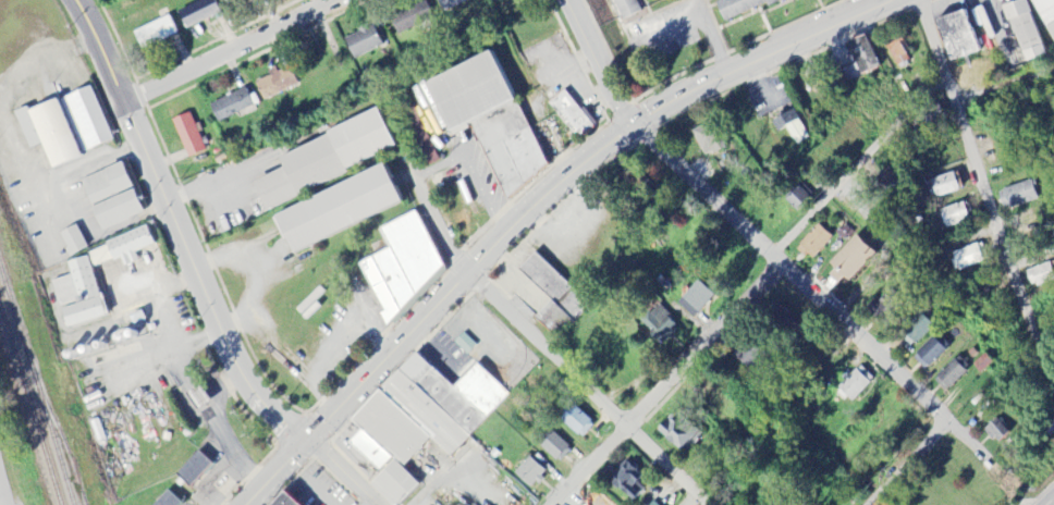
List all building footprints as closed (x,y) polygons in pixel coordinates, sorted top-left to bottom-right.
[(212,0),(201,0),(177,10),(184,29),(218,14),(212,0)] [(443,13),(471,0),(437,0),(443,13)] [(636,15),(629,0),(603,0),(613,24),(636,15)] [(722,21),(781,0),(719,0),(715,2),(722,21)] [(1020,63),(1043,57),(1029,0),(1025,0),(1006,5),(1020,63)] [(1053,46),(1053,0),(1032,0),(1053,46)] [(390,16),(396,35),(432,21),(425,3),(390,16)] [(933,21),(950,63),(980,51),(963,9),(933,21)] [(141,51),(177,34),(169,16),(132,33),(141,51)] [(344,37),(352,59),(382,49),(374,26),(344,37)] [(842,71),(845,81),(879,69),(868,35),(846,43),(854,66),(842,71)] [(897,67),(911,60),(901,39),(887,47),(897,67)] [(549,163),(492,50),(428,83),(453,133),(471,123),(510,199),(549,163)] [(262,101),(296,87),(287,64),(268,72),(270,77),(255,83),(262,101)] [(59,99),(81,153),(112,141),(90,87),(59,99)] [(208,104),(216,123),(252,108),(245,90),(208,104)] [(592,128),(564,91),(548,103),(576,140),(592,128)] [(27,150),(40,145),(49,170),(78,159),(56,99),(26,110),(25,108),(13,112),(27,150)] [(771,123),(777,133),(785,128),(795,146),(808,138),(792,110),(771,123)] [(203,152),(191,113),(173,119),(184,158),(203,152)] [(275,154),(282,170),(251,182),(261,207),(394,153),(378,113),(275,154)] [(703,158),(725,149),(713,121),(691,130),(703,158)] [(132,189),(121,163),(79,180),(90,206),(132,189)] [(272,213),(288,252),(399,207),(383,168),(272,213)] [(882,192),(898,185),(893,173),(876,180),(882,192)] [(931,179),(935,197),(962,192),(958,174),(931,179)] [(1039,199),(1032,180),(996,192),(1003,212),(1039,199)] [(812,198),(803,186),(784,198),(792,211),(812,198)] [(143,214),(133,190),(90,208),(101,232),(143,214)] [(940,210),(944,228),(969,222),(964,204),(940,210)] [(416,210),(445,267),(391,323),(359,263),(391,247),(381,229),(416,210)] [(796,248),(810,262),(831,239),(817,225),(796,248)] [(58,234),(69,257),(86,248),(76,226),(58,234)] [(155,245),(149,228),(86,251),(92,268),(120,259),(123,267),(138,262),(135,252),(155,245)] [(877,251),(858,233),(828,265),(847,283),(877,251)] [(988,261),(981,243),(950,254),(956,272),(988,261)] [(537,254),(590,304),(559,336),(538,317),(554,300),(522,269),(537,254)] [(50,282),(57,309),(59,308),(64,328),(104,318),(88,257),(66,263),(70,277),(50,282)] [(1031,288),(1053,280),(1053,279),(1048,264),(1025,272),(1031,288)] [(713,297),(698,281),(676,303),(691,318),(713,297)] [(679,329),(656,306),(638,323),(661,346),(679,329)] [(933,327),(920,314),(898,336),(911,349),(933,327)] [(928,368),(949,346),(935,333),(915,355),(928,368)] [(475,346),(462,334),(453,343),(466,355),(475,346)] [(972,366),(980,374),(993,362),(985,354),(972,366)] [(418,485),(399,504),(392,504),(369,483),(380,472),(348,443),(361,429),(354,421),(417,355),(454,391),(478,366),(507,394),(451,454),(432,435),(401,468),(418,485)] [(969,369),(958,357),(934,380),(945,392),(969,369)] [(873,381),(861,367),(836,390),(848,403),(873,381)] [(593,426),(573,405),(559,419),(579,440),(593,426)] [(656,438),(689,453),(698,431),(666,417),(656,438)] [(997,445),(1010,433),(996,419),(983,431),(997,445)] [(571,450),(548,430),(536,444),(558,464),(571,450)] [(199,453),(212,464),(191,489),(177,477),(199,453)] [(513,474),(530,490),(546,474),(529,458),(513,474)] [(641,478),(625,463),(609,481),(631,501),(642,489),(636,483),(641,478)] [(182,503),(180,504),(155,504),(168,491),(182,503)] [(285,494),(297,504),(275,504),(285,494)]
